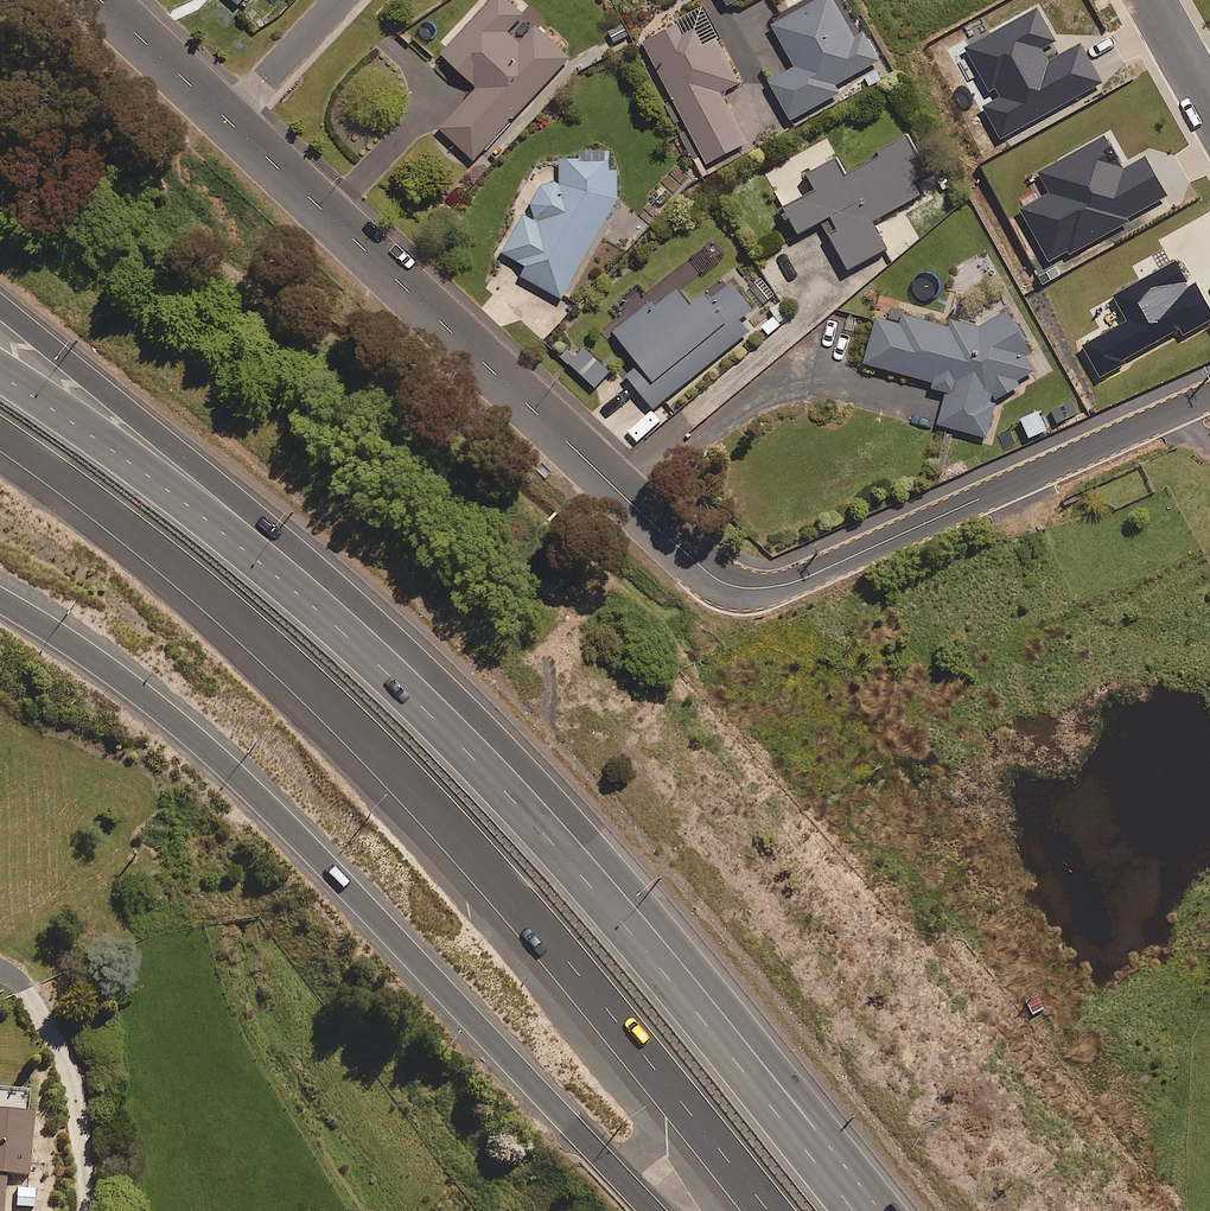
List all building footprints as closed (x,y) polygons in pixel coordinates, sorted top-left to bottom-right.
[(519,40),(507,30),(524,12),(511,0),(489,0),(442,50),(478,85),(440,126),(474,158),(570,56),(535,23),(519,40)] [(839,0),(814,0),(773,23),(796,65),(769,79),(791,118),(840,91),(836,83),(880,58),(863,28),(856,32),(839,0)] [(703,7),(642,37),(704,162),(745,142),(720,91),(739,81),(703,7)] [(930,169),(907,131),(880,148),(882,152),(848,173),(837,153),(806,172),(815,187),(784,206),(800,232),(821,219),(850,267),(888,245),(873,220),(919,192),(912,180),(930,169)] [(562,183),(545,183),(534,197),(532,219),(521,213),(500,250),(526,264),(521,272),(564,295),(618,198),(617,167),(610,167),(610,148),(581,149),(581,158),(562,158),(562,183)] [(694,307),(677,286),(652,305),(649,301),(614,329),(640,361),(627,372),(654,406),(749,330),(740,318),(753,307),(730,278),(694,307)] [(1018,377),(1033,369),(1024,353),(1031,349),(1008,308),(978,324),(951,316),(949,324),(905,311),(901,323),(878,317),(866,359),(934,379),(932,386),(948,391),(939,422),(986,436),(997,398),(1022,385),(1018,377)] [(610,369),(574,338),(560,354),(596,385),(610,369)] [(6,1172),(29,1174),(33,1110),(0,1108),(0,1210),(3,1210),(6,1172)]
